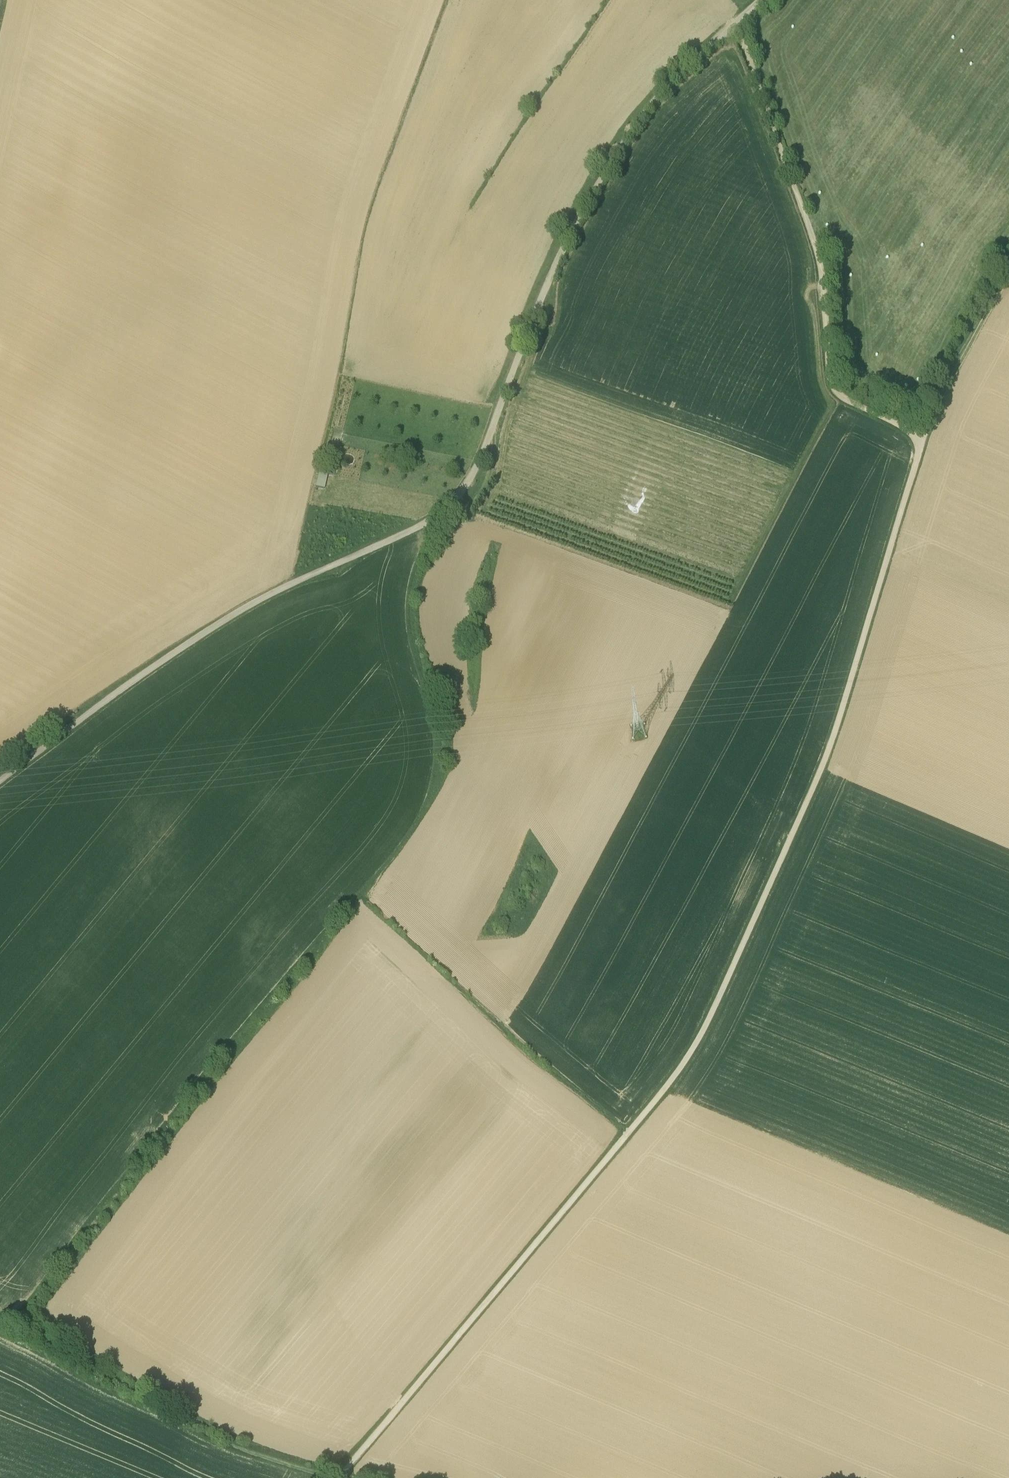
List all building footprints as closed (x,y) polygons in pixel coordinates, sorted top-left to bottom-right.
[(320,474),(317,486),(326,488),(329,476),(320,474)]
